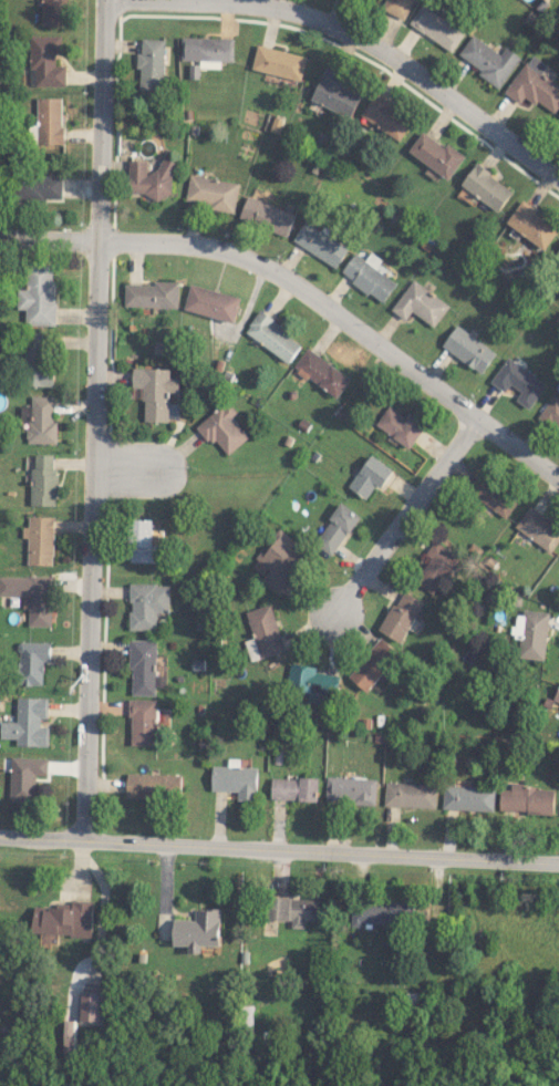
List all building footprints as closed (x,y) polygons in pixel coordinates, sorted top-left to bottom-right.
[(67,26),(67,0),(42,0),(41,25),(67,26)] [(406,20),(414,0),(385,0),(381,9),(406,20)] [(409,23),(451,52),(465,32),(423,3),(409,23)] [(457,57),(501,86),(520,57),(505,46),(500,53),(472,34),(457,57)] [(62,35),(30,35),(31,69),(35,69),(36,86),(66,86),(66,65),(56,65),(55,53),(62,53),(62,35)] [(181,60),(201,60),(201,67),(221,68),(221,61),(233,61),(234,38),(182,37),(181,60)] [(165,39),(142,39),(142,52),(137,52),(137,68),(140,68),(140,90),(163,91),(165,39)] [(307,56),(257,45),(251,70),(301,80),(307,56)] [(520,103),(525,95),(555,114),(558,107),(558,85),(542,74),(548,64),(530,53),(505,93),(520,103)] [(310,100),(350,118),(361,94),(336,82),(341,72),(327,65),(310,100)] [(401,140),(413,116),(372,95),(360,118),(401,140)] [(63,97),(37,98),(37,144),(63,144),(63,97)] [(465,155),(447,143),(444,147),(421,131),(407,152),(449,179),(465,155)] [(129,160),(129,196),(174,196),(174,160),(162,160),(162,171),(147,171),(148,160),(129,160)] [(460,184),(497,212),(513,191),(476,163),(460,184)] [(235,211),(240,183),(190,174),(185,202),(235,211)] [(62,200),(63,176),(19,175),(18,200),(62,200)] [(296,214),(248,195),(239,217),(287,237),(296,214)] [(558,226),(558,224),(519,202),(506,225),(546,248),(558,226)] [(292,240),(335,268),(348,248),(305,220),(292,240)] [(340,272),(381,304),(396,284),(374,268),(381,259),(370,252),(364,260),(354,253),(340,272)] [(28,289),(19,288),(18,309),(26,309),(26,325),(55,325),(56,265),(29,264),(28,289)] [(449,305),(412,279),(390,309),(405,320),(411,311),(433,327),(449,305)] [(125,307),(179,308),(180,281),(155,281),(155,285),(126,284),(125,307)] [(184,310),(235,322),(241,296),(191,284),(184,310)] [(244,332),(289,363),(303,342),(259,311),(244,332)] [(496,352),(456,325),(441,346),(481,374),(496,352)] [(49,386),(51,332),(27,331),(25,385),(49,386)] [(293,369),(337,398),(351,378),(306,348),(293,369)] [(529,409),(547,383),(506,357),(490,382),(504,391),(508,384),(520,392),(515,400),(529,409)] [(180,377),(170,377),(170,368),(133,367),(133,387),(144,387),(144,420),(178,421),(178,401),(179,401),(180,377)] [(553,394),(537,416),(558,431),(558,398),(553,394)] [(57,443),(58,420),(54,420),(54,396),(32,396),(32,406),(22,405),(21,422),(28,422),(27,443),(57,443)] [(248,436),(231,418),(237,413),(225,400),(195,428),(209,443),(213,439),(228,455),(248,436)] [(425,424),(405,412),(404,415),(387,405),(374,427),(410,448),(425,424)] [(30,468),(31,505),(57,505),(56,454),(35,454),(35,468),(30,468)] [(348,488),(366,498),(374,484),(381,488),(393,468),(368,454),(348,488)] [(507,517),(519,496),(477,472),(465,493),(507,517)] [(315,546),(335,557),(358,512),(339,502),(315,546)] [(550,552),(558,540),(558,526),(530,505),(514,526),(550,552)] [(55,516),(29,516),(29,527),(23,527),(23,538),(28,538),(28,565),(54,565),(55,516)] [(152,519),(132,519),(132,562),(162,562),(162,545),(153,545),(152,519)] [(248,568),(280,592),(309,552),(278,528),(248,568)] [(424,554),(430,558),(414,581),(434,595),(460,557),(435,539),(424,554)] [(53,576),(0,575),(0,595),(29,596),(29,626),(52,627),(53,576)] [(170,613),(170,584),(131,583),(130,630),(158,630),(158,613),(170,613)] [(401,643),(424,602),(401,590),(379,630),(401,643)] [(285,651),(271,603),(246,611),(254,638),(244,640),(250,661),(285,651)] [(548,611),(525,610),(524,615),(514,614),(513,636),(519,637),(518,658),(545,660),(548,611)] [(398,651),(380,637),(349,677),(367,691),(398,651)] [(157,640),(132,639),(131,694),(156,695),(157,640)] [(20,684),(45,685),(45,661),(51,662),(52,642),(21,642),(20,684)] [(317,667),(290,662),(286,688),(309,692),(307,701),(319,703),(321,694),(334,697),(338,676),(316,672),(317,667)] [(49,746),(49,726),(41,726),(42,718),(48,718),(49,698),(19,697),(18,721),(2,721),(2,738),(17,739),(17,745),(49,746)] [(157,700),(131,699),(131,745),(157,745),(157,700)] [(49,776),(49,758),(12,757),(10,801),(36,802),(37,775),(49,776)] [(257,767),(212,765),(211,791),(238,791),(237,799),(256,799),(257,767)] [(126,797),(181,798),(182,775),(127,773),(126,797)] [(318,778),(271,777),(271,799),(318,800),(318,778)] [(325,802),(377,804),(378,778),(326,777),(325,802)] [(437,807),(438,784),(386,782),(385,805),(437,807)] [(443,809),(495,811),(495,787),(443,785),(443,809)] [(501,789),(500,811),(554,813),(555,787),(511,785),(511,789),(501,789)] [(320,899),(270,897),(269,920),(293,921),(292,928),(305,928),(306,921),(320,921),(320,899)] [(413,925),(414,903),(352,901),(351,923),(413,925)] [(33,934),(92,935),(93,904),(34,903),(33,934)] [(174,919),(174,945),(189,946),(189,952),(202,952),(202,945),(221,946),(222,909),(196,908),(196,919),(174,919)] [(81,992),(80,1021),(101,1021),(102,992),(81,992)] [(65,1026),(63,1052),(73,1053),(74,1026),(65,1026)]
